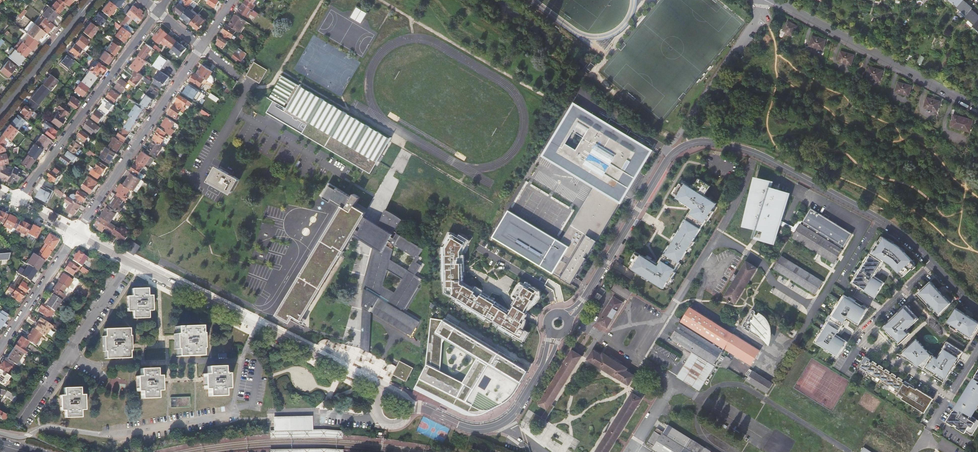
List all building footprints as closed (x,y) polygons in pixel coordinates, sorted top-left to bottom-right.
[(50,8),(58,14),(66,4),(61,0),(57,0),(50,8)] [(181,16),(187,8),(188,7),(192,1),(191,0),(183,0),(185,2),(183,4),(186,6),(185,8),(180,4),(178,7),(173,7),(174,12),(177,12),(181,16)] [(253,9),(256,5),(253,4),(256,0),(247,0),(244,4),(253,9)] [(976,29),(977,28),(977,15),(971,10),(972,9),(963,0),(964,0),(949,0),(957,7),(956,8),(965,16),(964,17),(974,25),(973,26),(976,29)] [(119,9),(127,16),(130,18),(131,18),(137,9),(132,5),(130,8),(124,3),(119,9)] [(103,12),(108,16),(113,10),(107,4),(101,11),(103,12)] [(255,16),(257,12),(253,9),(244,4),(239,11),(249,17),(251,14),(255,16)] [(42,15),(51,22),(58,14),(50,8),(49,6),(42,15)] [(357,6),(351,17),(362,23),(368,12),(357,6)] [(137,9),(131,18),(133,19),(137,23),(143,16),(140,13),(142,11),(138,8),(137,9)] [(181,16),(191,24),(196,18),(197,16),(187,8),(181,16)] [(102,14),(99,12),(96,15),(97,16),(94,20),(100,25),(106,18),(102,14)] [(237,31),(239,32),(246,21),(236,15),(229,26),(237,31)] [(130,18),(127,16),(120,25),(120,26),(122,27),(123,28),(126,24),(130,18)] [(196,18),(191,24),(194,26),(194,27),(194,28),(195,28),(196,29),(197,29),(197,28),(199,29),(200,28),(201,29),(203,26),(202,25),(206,20),(201,16),(198,20),(196,18)] [(44,18),(38,26),(47,33),(49,30),(49,29),(50,28),(53,25),(44,18)] [(83,32),(90,37),(92,34),(97,27),(90,22),(83,32)] [(783,31),(785,32),(792,36),(797,27),(788,22),(784,29),(783,31)] [(45,32),(34,23),(26,33),(28,35),(31,37),(36,41),(39,37),(40,38),(45,32)] [(128,26),(126,24),(123,28),(130,33),(132,29),(128,26)] [(224,38),(227,41),(230,37),(232,38),(237,31),(229,26),(228,25),(223,32),(224,33),(222,37),(223,37),(224,38)] [(130,33),(123,28),(122,27),(115,36),(123,42),(130,33)] [(154,39),(160,44),(161,43),(168,34),(162,29),(154,39)] [(168,34),(161,43),(165,46),(167,44),(173,49),(178,42),(168,34)] [(30,49),(31,50),(37,42),(36,41),(31,37),(28,35),(22,43),(30,49)] [(75,43),(82,49),(88,41),(81,35),(75,43)] [(812,36),(810,46),(823,50),(825,40),(812,36)] [(219,42),(218,44),(224,48),(228,42),(221,37),(220,37),(218,39),(219,40),(218,41),(219,42)] [(119,42),(115,39),(113,42),(112,41),(105,49),(114,55),(120,47),(118,46),(117,45),(119,42)] [(14,49),(16,50),(22,42),(19,40),(13,48),(14,49)] [(16,50),(24,57),(30,49),(22,43),(22,42),(16,50)] [(75,44),(69,51),(75,56),(78,53),(79,55),(81,53),(79,51),(81,49),(75,44)] [(140,56),(146,61),(155,49),(153,48),(148,44),(140,56)] [(179,46),(175,51),(181,56),(187,48),(182,45),(180,47),(179,46)] [(241,64),(247,54),(239,48),(233,57),(241,64)] [(8,57),(18,65),(24,57),(16,50),(14,49),(8,57)] [(105,50),(99,58),(107,64),(113,56),(105,50)] [(841,52),(838,61),(851,65),(854,55),(841,52)] [(66,55),(60,63),(67,68),(73,61),(66,55)] [(162,55),(154,66),(161,71),(169,59),(166,57),(162,55)] [(137,70),(139,72),(147,61),(146,61),(140,56),(137,60),(134,65),(133,65),(132,67),(137,70)] [(8,61),(0,71),(7,76),(15,67),(8,61)] [(89,71),(95,75),(99,69),(101,70),(104,66),(98,62),(94,67),(92,66),(88,70),(89,71)] [(254,64),(248,75),(259,82),(266,70),(254,64)] [(209,81),(212,83),(213,79),(213,76),(211,74),(213,71),(203,65),(197,73),(206,79),(209,81)] [(869,67),(866,77),(880,81),(883,71),(869,67)] [(144,76),(139,72),(137,70),(134,74),(136,75),(134,78),(133,77),(130,82),(136,86),(141,79),(144,76)] [(81,81),(89,87),(96,76),(95,75),(89,71),(81,81)] [(165,84),(169,77),(161,71),(156,78),(165,84)] [(197,73),(196,73),(196,74),(196,73),(191,81),(195,84),(200,87),(206,79),(197,73)] [(43,85),(49,90),(58,80),(51,74),(43,85)] [(371,174),(388,144),(391,139),(283,76),(270,99),(273,101),(267,112),(371,174)] [(122,79),(116,86),(120,89),(126,82),(122,79)] [(207,83),(209,81),(206,79),(200,87),(202,89),(206,83),(207,83)] [(82,96),(89,87),(81,81),(74,90),(82,96)] [(898,82),(896,92),(909,96),(911,86),(898,82)] [(194,99),(200,91),(190,84),(185,92),(194,99)] [(146,94),(150,97),(150,96),(154,99),(160,91),(155,88),(152,86),(149,90),(146,94)] [(107,98),(114,103),(115,102),(120,95),(113,90),(107,98)] [(151,101),(153,99),(150,97),(146,94),(144,93),(140,99),(142,101),(140,104),(138,103),(137,104),(145,109),(145,110),(147,107),(148,107),(149,105),(150,106),(152,102),(151,101)] [(209,97),(217,102),(219,99),(211,94),(209,97)] [(25,101),(25,102),(25,103),(33,110),(39,102),(31,95),(28,100),(27,100),(26,100),(25,101)] [(73,96),(68,102),(75,107),(76,107),(77,105),(77,104),(77,103),(78,100),(73,96)] [(174,106),(183,112),(186,108),(184,106),(187,103),(188,101),(181,96),(174,106)] [(99,109),(107,115),(115,105),(114,104),(106,98),(104,102),(105,102),(99,109)] [(114,104),(115,105),(123,110),(130,100),(128,98),(124,104),(123,103),(121,104),(119,103),(118,104),(115,102),(114,103),(114,104)] [(927,98),(924,107),(937,111),(940,101),(927,98)] [(57,112),(63,117),(65,114),(67,115),(71,111),(60,102),(56,107),(59,109),(57,112)] [(628,191),(639,173),(640,174),(654,151),(574,103),(541,157),(593,188),(560,242),(510,209),(494,237),(571,286),(592,252),(628,191)] [(137,120),(138,121),(145,112),(144,111),(145,109),(137,104),(130,115),(132,117),(137,120)] [(23,110),(21,113),(27,118),(32,111),(25,105),(22,110),(23,110)] [(174,106),(169,113),(176,118),(181,111),(174,106)] [(98,110),(92,117),(100,123),(105,115),(98,110)] [(63,117),(57,112),(51,121),(59,127),(65,119),(63,117)] [(10,124),(17,130),(25,120),(19,115),(18,114),(10,124)] [(953,115),(950,126),(969,132),(972,120),(953,115)] [(130,131),(131,132),(138,121),(137,120),(132,117),(125,127),(130,131)] [(170,130),(175,122),(168,117),(163,125),(170,130)] [(56,131),(52,128),(53,126),(45,120),(43,123),(44,127),(47,129),(45,133),(52,138),(53,138),(55,135),(55,134),(54,134),(56,131)] [(91,120),(85,128),(93,134),(95,131),(97,133),(101,127),(91,120)] [(16,130),(17,130),(10,124),(4,131),(11,136),(16,130)] [(117,138),(124,143),(129,135),(128,135),(130,131),(125,127),(117,138)] [(155,140),(161,144),(165,137),(164,136),(167,132),(160,128),(159,129),(160,130),(158,132),(153,139),(155,140)] [(81,135),(79,138),(85,142),(90,135),(83,130),(80,134),(81,135)] [(39,147),(43,150),(51,140),(42,133),(41,134),(42,134),(35,144),(39,147)] [(8,139),(2,134),(0,136),(0,144),(2,146),(8,139)] [(20,145),(18,147),(23,151),(25,148),(23,146),(28,139),(26,137),(20,145)] [(109,148),(117,153),(124,143),(117,138),(116,137),(109,148)] [(75,140),(69,149),(76,154),(78,155),(82,150),(80,148),(82,145),(75,140)] [(147,151),(156,157),(163,146),(161,144),(155,140),(151,145),(147,151)] [(39,147),(35,144),(32,148),(36,151),(33,154),(37,158),(43,150),(39,147)] [(156,157),(158,159),(166,148),(163,146),(156,157)] [(101,158),(110,164),(117,153),(109,148),(108,147),(101,158)] [(66,155),(62,159),(68,163),(74,156),(69,153),(67,156),(66,155)] [(138,161),(146,166),(150,160),(152,157),(145,153),(142,157),(141,156),(138,161)] [(28,168),(35,159),(28,154),(21,163),(28,168)] [(102,163),(97,170),(104,175),(109,168),(102,163)] [(132,173),(138,177),(145,167),(139,163),(137,166),(135,165),(130,172),(132,173)] [(0,166),(0,170),(0,178),(7,181),(9,177),(11,172),(5,169),(5,165),(0,166)] [(9,177),(7,181),(11,184),(13,181),(14,179),(17,181),(22,172),(14,168),(11,172),(9,177)] [(219,168),(212,181),(226,189),(232,192),(240,179),(232,175),(233,173),(230,172),(229,173),(219,168)] [(72,177),(69,181),(72,183),(79,173),(73,169),(69,175),(72,177)] [(59,175),(60,174),(54,170),(50,175),(52,177),(50,179),(53,181),(54,180),(56,181),(60,176),(59,175)] [(138,185),(142,180),(138,177),(132,173),(127,181),(125,184),(137,192),(141,187),(138,185)] [(91,177),(84,188),(92,194),(97,186),(96,186),(99,182),(91,177)] [(712,201),(704,196),(708,191),(707,190),(709,186),(700,180),(697,184),(697,183),(694,187),(693,189),(690,187),(683,183),(682,186),(680,184),(677,188),(674,194),(679,197),(678,199),(681,201),(680,202),(681,202),(686,205),(692,209),(694,210),(687,221),(685,224),(684,223),(681,228),(677,234),(673,241),(669,246),(666,251),(668,252),(666,255),(659,265),(657,264),(651,261),(646,257),(645,258),(642,256),(641,258),(635,255),(632,260),(629,264),(632,266),(630,268),(643,276),(649,280),(658,286),(659,284),(664,287),(667,282),(669,284),(669,283),(672,279),(675,273),(674,272),(679,263),(678,262),(680,259),(684,254),(685,255),(687,252),(693,242),(695,239),(693,237),(697,232),(698,233),(700,229),(706,221),(708,222),(714,212),(712,211),(715,206),(710,203),(712,201)] [(778,193),(779,189),(780,187),(776,186),(775,188),(772,192),(770,191),(772,183),(760,180),(749,227),(761,229),(762,228),(763,228),(762,231),(765,232),(766,229),(768,230),(765,240),(774,243),(789,194),(780,192),(779,194),(778,193)] [(75,185),(72,183),(69,187),(64,193),(68,196),(75,185)] [(125,200),(126,201),(129,197),(130,198),(134,193),(132,192),(133,190),(131,189),(123,184),(120,187),(118,190),(119,191),(120,192),(118,195),(124,199),(125,200)] [(353,235),(364,216),(366,212),(355,205),(360,197),(355,194),(353,197),(338,188),(337,190),(330,186),(323,198),(330,202),(333,198),(344,205),(344,206),(342,205),(342,206),(343,207),(320,246),(315,243),(308,255),(312,258),(304,272),(303,271),(300,276),(301,276),(296,285),(295,285),(292,291),(286,302),(285,302),(281,308),(282,308),(278,314),(290,321),(289,321),(290,322),(294,315),(303,321),(303,320),(303,317),(312,303),(313,303),(316,297),(315,297),(322,286),(323,287),(326,281),(326,280),(332,269),(333,270),(336,264),(336,263),(340,256),(342,256),(345,251),(344,250),(353,235)] [(39,198),(48,203),(54,191),(50,189),(49,191),(42,187),(38,196),(38,197),(39,198)] [(63,196),(64,193),(57,188),(55,191),(63,196)] [(75,200),(81,205),(84,201),(83,200),(83,199),(85,200),(89,196),(81,191),(77,197),(75,200)] [(118,210),(125,200),(124,199),(118,195),(116,194),(109,205),(118,211),(119,210),(118,210)] [(75,200),(69,196),(65,201),(71,204),(67,210),(75,215),(77,212),(78,213),(80,208),(82,205),(81,205),(75,200)] [(110,221),(111,222),(115,216),(117,217),(120,212),(118,211),(109,205),(102,216),(110,221)] [(315,243),(320,246),(343,207),(342,206),(339,205),(315,243)] [(835,263),(843,250),(843,249),(844,246),(845,247),(853,233),(812,208),(804,221),(805,222),(804,225),(802,224),(794,237),(835,263)] [(424,277),(417,273),(423,263),(418,260),(422,254),(420,253),(423,249),(394,231),(403,219),(398,216),(393,213),(386,209),(379,225),(364,216),(353,235),(375,248),(382,252),(365,286),(367,286),(365,289),(364,288),(364,290),(363,306),(411,335),(420,321),(401,310),(403,308),(405,309),(424,277)] [(694,210),(692,209),(686,219),(687,219),(686,221),(687,221),(694,210)] [(9,215),(3,226),(11,229),(12,227),(15,229),(20,220),(9,215)] [(117,227),(111,222),(110,221),(109,223),(101,217),(97,224),(102,227),(100,229),(103,231),(105,228),(106,228),(113,233),(117,227)] [(20,220),(15,229),(15,230),(26,236),(31,226),(20,220)] [(125,242),(133,230),(124,223),(121,229),(117,227),(113,233),(118,236),(121,238),(120,239),(125,242)] [(32,225),(27,234),(35,238),(40,229),(36,227),(35,226),(34,225),(32,226),(32,225)] [(49,234),(43,243),(45,244),(52,249),(58,240),(49,234)] [(881,287),(884,282),(875,277),(876,274),(877,275),(878,274),(882,269),(884,264),(884,263),(884,262),(885,260),(891,264),(903,276),(907,272),(908,273),(912,269),(914,270),(917,267),(915,265),(912,262),(913,261),(905,252),(903,250),(901,249),(897,245),(894,244),(888,240),(883,236),(880,241),(879,243),(877,242),(868,257),(869,258),(866,263),(865,262),(860,269),(859,272),(857,275),(852,283),(856,286),(863,290),(870,295),(875,297),(878,293),(879,293),(882,288),(881,287)] [(467,244),(453,237),(446,247),(446,293),(522,339),(529,333),(524,328),(529,314),(528,312),(537,292),(522,282),(514,296),(517,300),(511,311),(464,283),(462,253),(467,244)] [(132,241),(127,250),(134,254),(139,245),(132,241)] [(37,256),(42,260),(45,261),(52,249),(45,244),(37,256)] [(365,286),(382,252),(375,248),(362,289),(364,290),(364,288),(365,289),(367,286),(365,286)] [(74,257),(72,260),(81,267),(87,257),(78,251),(76,255),(75,254),(73,256),(74,257)] [(10,253),(0,254),(0,263),(0,266),(3,266),(6,266),(10,253)] [(33,253),(26,264),(28,265),(36,270),(42,260),(37,256),(33,253)] [(663,255),(657,264),(659,265),(666,255),(665,254),(664,255),(663,255)] [(782,256),(775,268),(816,294),(824,282),(782,256)] [(747,261),(725,296),(735,303),(757,268),(747,261)] [(69,263),(64,270),(72,275),(77,268),(76,267),(77,266),(75,265),(74,266),(69,263)] [(28,265),(21,276),(24,278),(29,281),(30,281),(37,271),(36,270),(28,265)] [(58,282),(67,288),(72,281),(63,274),(58,282)] [(29,281),(24,278),(17,287),(25,292),(28,288),(25,286),(29,281)] [(66,293),(69,290),(67,288),(58,282),(52,290),(53,290),(51,293),(61,300),(63,301),(67,294),(66,293)] [(616,282),(611,290),(627,300),(632,292),(616,282)] [(934,285),(933,287),(930,283),(930,284),(923,290),(924,291),(919,295),(929,306),(932,310),(935,313),(935,312),(937,311),(940,314),(951,303),(945,296),(944,297),(942,294),(938,290),(934,285)] [(602,288),(594,299),(599,302),(606,290),(602,288)] [(16,289),(11,296),(19,302),(21,298),(22,298),(24,295),(24,294),(16,289)] [(132,297),(126,297),(126,312),(132,312),(132,319),(148,319),(148,311),(152,311),(151,297),(147,297),(147,290),(132,290),(132,297)] [(43,304),(46,306),(54,311),(61,300),(51,293),(43,304)] [(842,352),(848,342),(837,335),(838,333),(840,334),(842,332),(845,328),(847,323),(848,321),(846,320),(848,318),(859,325),(865,315),(865,314),(867,310),(863,307),(863,306),(856,302),(849,298),(844,295),(840,302),(838,306),(835,309),(831,316),(832,316),(829,322),(828,321),(822,330),(823,330),(820,334),(819,336),(815,342),(826,349),(830,351),(834,354),(838,356),(841,352),(842,352)] [(614,297),(599,321),(603,324),(602,325),(607,328),(623,303),(614,297)] [(49,319),(54,311),(46,306),(46,307),(42,304),(39,308),(40,309),(38,312),(49,319)] [(914,314),(907,306),(899,312),(890,321),(884,327),(888,331),(887,332),(895,340),(895,339),(900,344),(911,334),(907,330),(917,321),(912,316),(914,314)] [(369,339),(371,313),(363,308),(361,343),(363,343),(363,339),(369,339)] [(690,308),(672,337),(693,351),(677,377),(700,390),(716,365),(714,364),(724,348),(729,351),(721,364),(726,367),(733,357),(738,360),(740,357),(751,364),(759,350),(690,308)] [(948,321),(948,322),(952,324),(951,326),(951,327),(952,327),(957,331),(958,332),(959,331),(970,338),(974,333),(976,334),(977,330),(977,324),(977,322),(973,319),(972,319),(965,314),(957,309),(948,321)] [(752,311),(752,312),(750,314),(742,327),(762,339),(763,338),(767,343),(769,340),(770,336),(770,333),(770,329),(770,327),(768,326),(767,324),(767,321),(765,319),(764,317),(763,315),(760,314),(759,313),(758,315),(756,314),(756,313),(756,312),(756,311),(755,311),(755,310),(754,310),(753,310),(752,311)] [(49,331),(52,326),(40,318),(37,321),(38,323),(36,326),(34,329),(42,335),(44,336),(46,332),(47,333),(49,331)] [(425,367),(414,389),(467,416),(483,415),(507,402),(529,371),(446,320),(437,334),(478,359),(464,383),(427,364),(425,367)] [(175,334),(173,334),(173,349),(175,349),(175,357),(200,356),(199,349),(201,349),(200,334),(199,334),(199,327),(175,327),(175,334)] [(34,345),(35,346),(42,335),(34,329),(32,328),(30,332),(28,335),(25,339),(27,340),(29,341),(34,345)] [(103,337),(102,337),(102,352),(104,352),(104,359),(128,358),(128,352),(130,351),(129,336),(128,336),(128,329),(103,330),(103,337)] [(25,348),(29,341),(27,340),(25,339),(21,337),(17,343),(19,344),(16,349),(24,354),(25,355),(28,350),(25,348)] [(369,352),(369,339),(363,339),(363,343),(361,343),(360,347),(369,352)] [(924,347),(917,339),(903,352),(904,353),(909,358),(908,359),(924,369),(925,368),(932,372),(934,374),(934,375),(943,381),(944,379),(946,380),(964,352),(947,342),(943,349),(944,349),(942,352),(940,355),(938,358),(933,356),(931,354),(929,352),(927,350),(926,350),(924,348),(924,347)] [(16,364),(20,367),(26,357),(23,355),(24,354),(16,349),(14,347),(7,358),(16,364)] [(572,350),(540,405),(548,410),(552,404),(553,405),(582,356),(572,350)] [(593,350),(587,359),(628,385),(634,376),(626,370),(628,368),(603,353),(602,355),(593,350)] [(870,359),(866,357),(862,363),(864,364),(861,369),(866,373),(867,371),(870,373),(869,374),(876,379),(877,377),(880,379),(883,381),(882,382),(889,387),(890,385),(896,389),(895,390),(899,393),(898,394),(903,398),(902,399),(908,403),(923,412),(926,408),(928,409),(931,404),(929,402),(932,398),(918,389),(916,390),(914,389),(915,387),(906,381),(905,383),(902,382),(901,381),(902,379),(899,377),(898,379),(896,378),(894,377),(895,375),(893,373),(892,375),(889,374),(888,373),(889,371),(886,369),(885,371),(883,370),(881,368),(882,367),(880,365),(879,367),(877,365),(875,364),(876,363),(873,361),(872,363),(870,361),(869,360),(870,359)] [(6,374),(10,367),(13,368),(16,364),(7,358),(6,358),(1,364),(0,364),(0,370),(6,374)] [(397,365),(395,373),(407,380),(413,368),(401,361),(397,365)] [(206,374),(202,374),(202,389),(207,389),(207,396),(223,396),(223,388),(227,388),(226,373),(222,374),(222,367),(206,367),(206,374)] [(139,377),(135,377),(135,392),(139,392),(139,399),(155,398),(155,391),(160,391),(159,376),(155,376),(154,369),(139,369),(139,377)] [(10,376),(6,374),(0,370),(0,383),(5,386),(8,381),(7,381),(10,376)] [(752,371),(747,379),(746,380),(767,393),(773,383),(752,370),(752,371)] [(975,377),(976,377),(974,379),(970,385),(971,386),(969,389),(962,400),(960,403),(959,402),(955,409),(954,411),(947,422),(948,423),(952,425),(954,426),(955,425),(958,426),(956,428),(965,434),(967,432),(973,435),(977,427),(977,423),(974,420),(975,418),(972,416),(976,410),(975,409),(976,407),(977,408),(977,407),(977,372),(975,377)] [(62,395),(59,395),(59,410),(63,410),(63,418),(79,418),(79,410),(83,410),(82,395),(78,395),(78,388),(62,388),(62,395)] [(0,389),(0,395),(4,396),(6,396),(11,400),(12,400),(15,396),(14,395),(7,391),(0,389)] [(641,399),(632,393),(595,451),(608,451),(641,399)] [(189,397),(175,398),(175,408),(189,408),(189,397)] [(533,420),(537,414),(536,414),(530,423),(542,430),(556,407),(553,405),(552,404),(548,410),(543,418),(545,419),(541,425),(533,420)] [(543,418),(537,414),(533,420),(541,425),(545,419),(543,418)] [(274,416),(274,419),(277,418),(285,419),(290,419),(290,420),(290,424),(290,430),(294,430),(307,430),(312,430),(312,416),(274,416)] [(274,419),(274,430),(290,430),(290,424),(290,420),(290,419),(285,419),(277,418),(274,419)] [(648,444),(661,451),(711,451),(668,425),(661,436),(660,435),(662,432),(657,428),(648,444)] [(271,431),(270,431),(270,435),(270,438),(324,438),(342,439),(343,435),(343,432),(343,431),(312,430),(307,430),(294,430),(290,430),(274,430),(271,431)]
